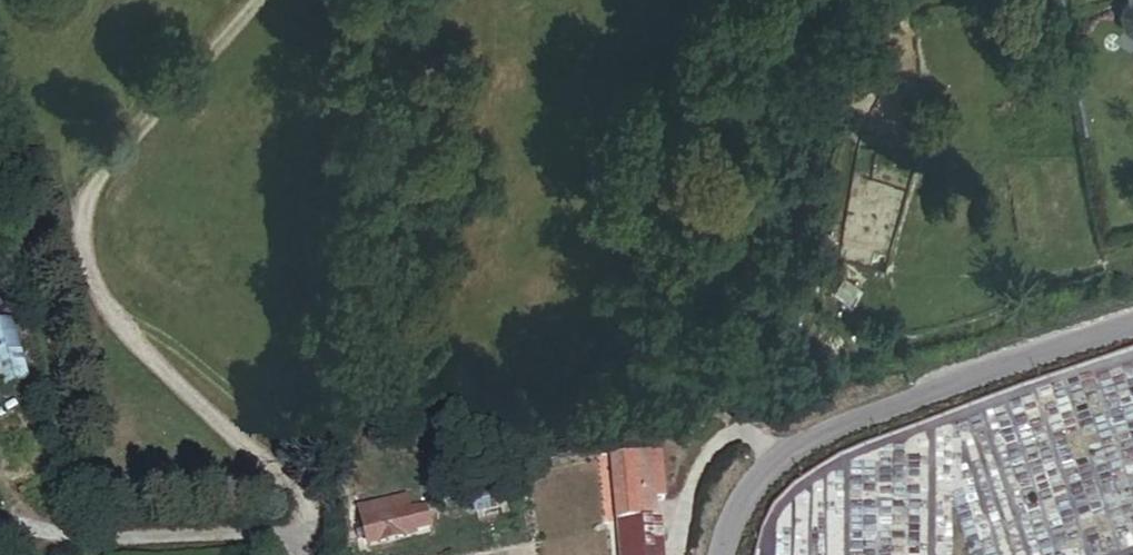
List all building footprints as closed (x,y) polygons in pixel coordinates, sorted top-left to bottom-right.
[(1129,1),(1120,16),(1123,28),(1132,34),(1132,0),(1129,0),(1129,1)] [(18,321),(0,325),(0,345),(1,346),(6,376),(12,384),(31,380),(18,321)] [(655,494),(666,493),(662,448),(614,454),(622,554),(667,554),(663,514),(657,514),(655,494)] [(487,466),(457,472),(462,496),(473,493),(472,490),(491,486),(487,466)] [(491,486),(472,490),(473,493),(476,509),(502,503),(498,485),(491,486)] [(404,503),(362,515),(365,523),(406,510),(404,503)] [(371,545),(419,531),(417,527),(431,522),(425,504),(406,510),(365,523),(371,545)]
